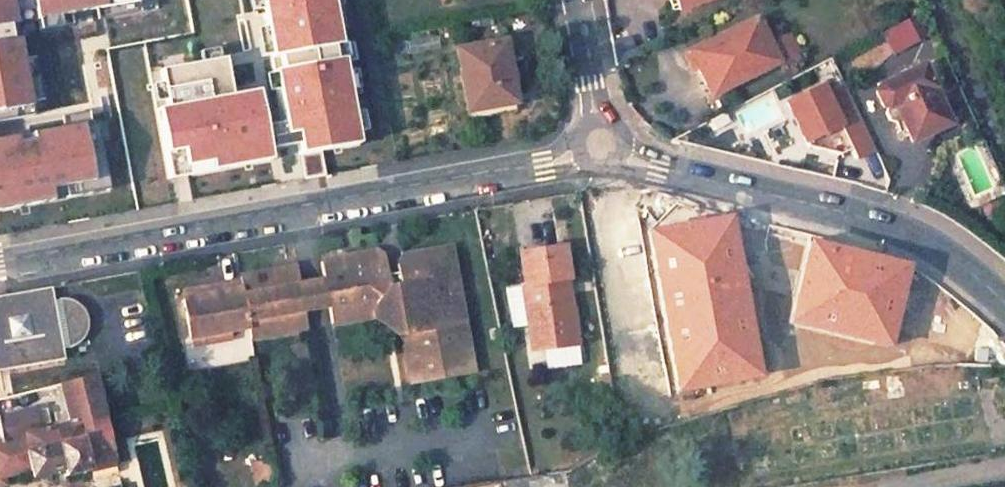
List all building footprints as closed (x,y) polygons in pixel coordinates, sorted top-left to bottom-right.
[(31,112),(14,20),(12,12),(32,8),(34,17),(95,5),(94,0),(0,0),(0,118),(31,112)] [(332,0),(262,0),(286,133),(287,133),(294,132),(297,143),(303,178),(324,174),(320,149),(358,142),(332,0)] [(681,9),(704,0),(677,0),(681,9)] [(34,17),(32,8),(12,12),(14,20),(34,17)] [(888,53),(924,39),(915,15),(878,30),(888,53)] [(771,46),(756,18),(690,54),(713,97),(798,51),(790,36),(771,46)] [(476,107),(516,100),(506,41),(457,50),(461,72),(470,70),(476,107)] [(232,94),(225,57),(160,69),(167,106),(157,108),(170,177),(270,159),(268,148),(265,137),(257,89),(232,94)] [(903,116),(913,140),(952,122),(925,63),(880,83),(877,91),(882,104),(887,104),(885,111),(887,118),(894,119),(903,116)] [(821,81),(778,101),(798,143),(839,126),(853,159),(875,152),(843,86),(826,92),(821,81)] [(94,118),(29,130),(30,136),(15,139),(0,142),(1,148),(0,148),(0,206),(106,187),(94,118)] [(297,143),(294,132),(287,133),(286,133),(265,137),(268,148),(297,143)] [(15,139),(14,133),(0,135),(0,148),(1,148),(0,142),(15,139)] [(762,380),(733,217),(648,232),(678,395),(762,380)] [(909,265),(809,241),(789,324),(889,348),(909,265)] [(527,280),(540,348),(585,339),(578,304),(575,304),(569,274),(572,273),(566,242),(525,250),(530,280),(527,280)] [(412,379),(472,369),(453,246),(405,252),(399,262),(401,278),(391,280),(387,253),(378,249),(326,259),(328,275),(332,297),(337,317),(378,311),(405,330),(412,379)] [(298,323),(296,304),(292,280),(289,264),(240,272),(241,277),(249,321),(252,331),(298,323)] [(292,280),(296,304),(332,297),(328,275),(292,280)] [(234,324),(249,321),(241,277),(184,286),(194,342),(236,334),(234,324)] [(64,355),(61,345),(74,342),(86,332),(86,316),(82,307),(73,299),(60,296),(53,297),(50,284),(0,292),(0,354),(5,357),(8,368),(64,355)] [(955,366),(988,365),(987,338),(954,339),(955,366)] [(69,422),(106,414),(96,375),(60,383),(69,422)] [(56,425),(51,404),(0,415),(0,428),(2,436),(56,425)] [(116,458),(106,414),(69,422),(56,425),(2,436),(0,437),(0,484),(6,483),(4,474),(29,468),(31,475),(62,468),(63,474),(88,468),(87,464),(116,458)] [(244,464),(247,486),(266,486),(263,461),(244,464)] [(494,486),(571,486),(568,472),(530,476),(500,480),(493,482),(494,486)]
